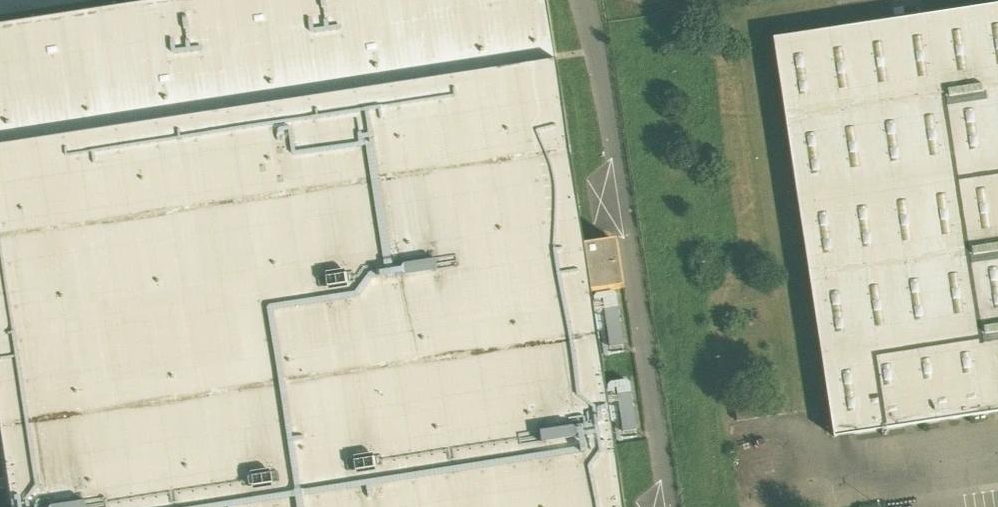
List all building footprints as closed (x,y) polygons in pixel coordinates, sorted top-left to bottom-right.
[(0,27),(0,431),(12,506),(625,506),(615,441),(638,437),(628,376),(606,380),(602,355),(624,351),(615,289),(623,288),(616,241),(585,245),(547,0),(174,0),(0,27)] [(773,38),(834,436),(997,411),(997,4),(773,38)] [(780,390),(733,398),(737,421),(784,414),(780,390)]
